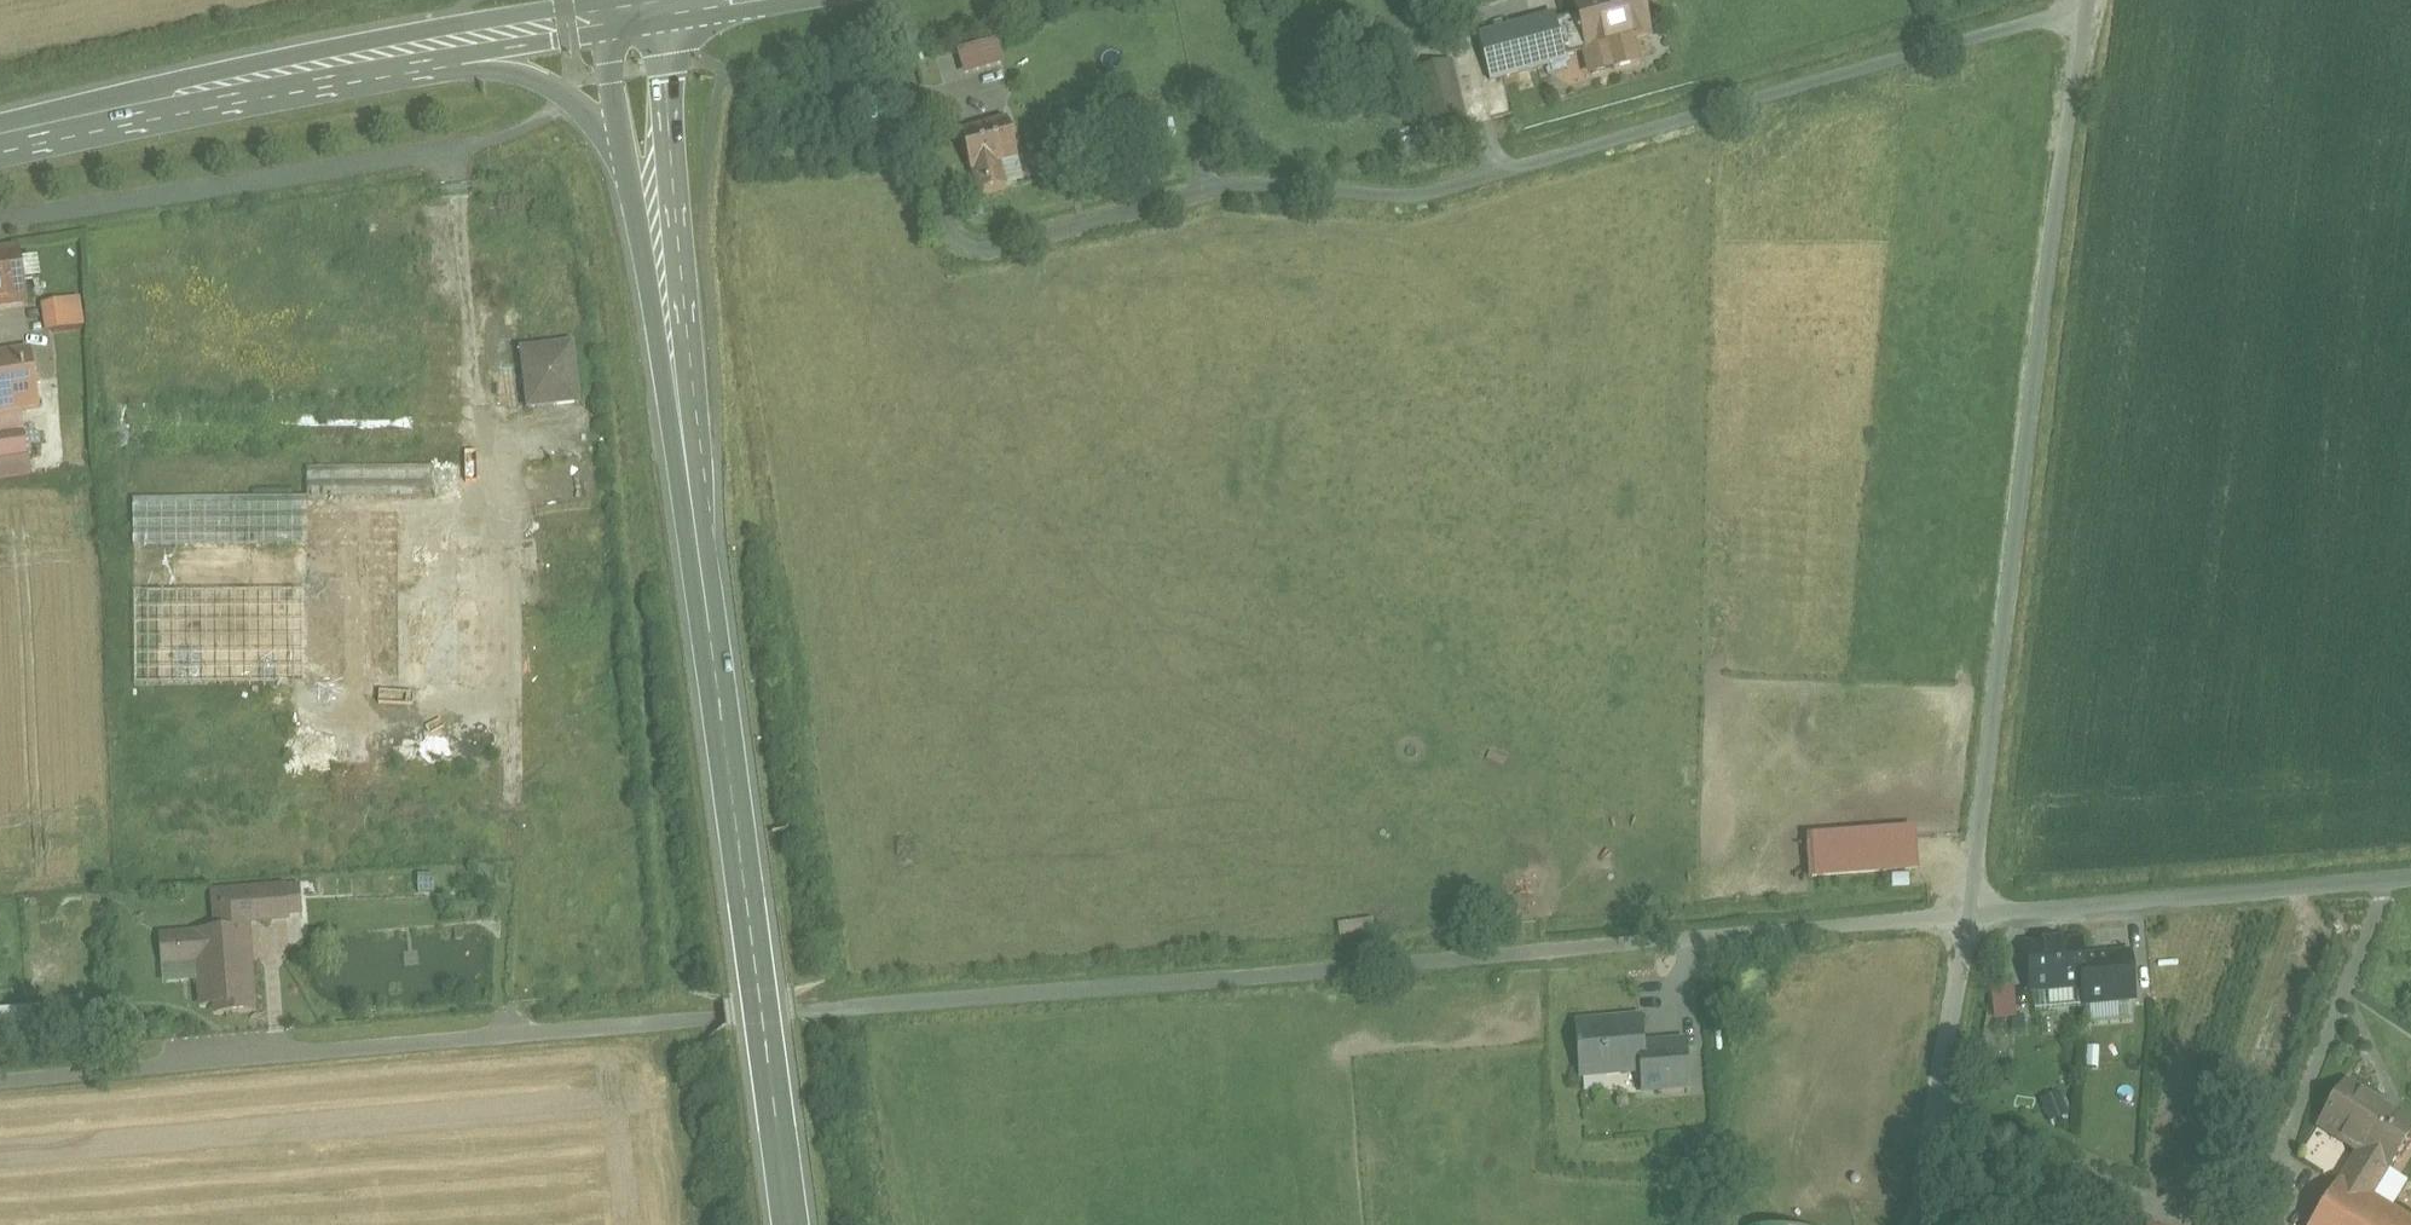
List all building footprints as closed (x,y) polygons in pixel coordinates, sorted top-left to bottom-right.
[(1604,5),(1576,12),(1577,19),(1556,25),(1565,60),(1650,37),(1640,0),(1602,0),(1604,5)] [(1554,18),(1478,39),(1490,82),(1566,62),(1565,60),(1556,25),(1554,18)] [(997,40),(956,50),(963,76),(1004,65),(997,40)] [(1449,64),(1416,73),(1430,128),(1463,119),(1449,64)] [(1110,114),(1070,125),(1079,156),(1118,145),(1110,114)] [(1007,123),(960,135),(971,175),(972,175),(978,197),(1007,189),(1001,167),(1018,162),(1007,123)] [(0,256),(0,307),(24,304),(16,254),(0,256)] [(81,299),(41,303),(45,333),(84,329),(81,299)] [(572,348),(523,353),(529,411),(579,406),(572,348)] [(32,479),(28,458),(22,413),(40,410),(32,354),(0,359),(0,484),(32,479)] [(307,498),(134,499),(135,682),(151,682),(151,680),(293,679),(293,759),(496,758),(495,683),(483,683),(482,598),(461,599),(461,559),(458,559),(458,466),(307,467),(307,498)] [(1912,829),(1811,838),(1815,881),(1916,872),(1912,829)] [(285,890),(215,895),(218,933),(197,935),(197,936),(162,939),(164,964),(199,961),(203,1006),(216,1005),(217,1014),(254,1010),(247,922),(287,919),(285,890)] [(2130,957),(2082,961),(2080,944),(2027,949),(2031,992),(2082,988),(2084,1005),(2134,1000),(2130,957)] [(1993,1019),(2016,1018),(2015,985),(1992,986),(1993,1019)] [(0,1021),(0,1047),(45,1043),(43,1018),(0,1021)] [(1640,1021),(1577,1026),(1581,1077),(1644,1072),(1640,1021)] [(2344,1085),(2318,1128),(2359,1153),(2341,1182),(2369,1200),(2387,1171),(2389,1172),(2410,1136),(2410,1127),(2344,1085)] [(2061,1093),(2041,1100),(2049,1121),(2068,1114),(2061,1093)] [(2339,1181),(2312,1224),(2410,1224),(2341,1182),(2339,1181)]
